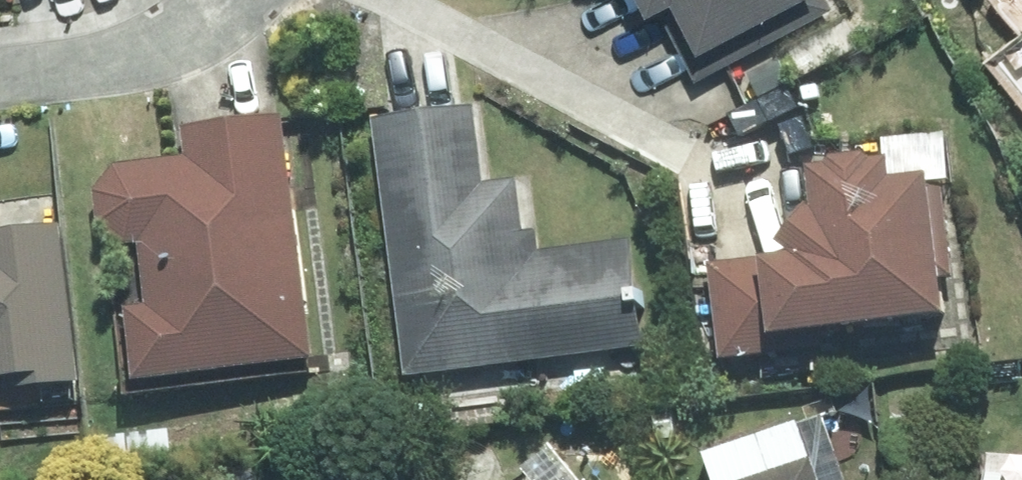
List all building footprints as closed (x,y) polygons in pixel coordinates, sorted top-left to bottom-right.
[(841,0),(663,0),(706,79),(844,5),(841,0)] [(762,98),(791,84),(780,61),(751,75),(762,98)] [(414,380),(652,350),(638,244),(548,255),(544,233),(531,234),(524,182),(494,186),(483,109),(381,122),(414,380)] [(323,364),(289,116),(189,131),(193,159),(124,169),(103,196),(107,228),(134,248),(146,247),(155,309),(132,312),(142,387),(323,364)] [(889,167),(882,161),(852,165),(846,172),(827,173),(832,219),(825,213),(811,231),(797,250),(810,260),(780,264),(780,261),(718,269),(729,365),(834,352),(833,337),(965,321),(947,180),(911,183),(908,164),(889,167)] [(66,226),(0,235),(0,385),(11,383),(14,394),(87,385),(66,226)] [(805,426),(709,460),(717,479),(828,479),(821,460),(818,461),(805,426)]
